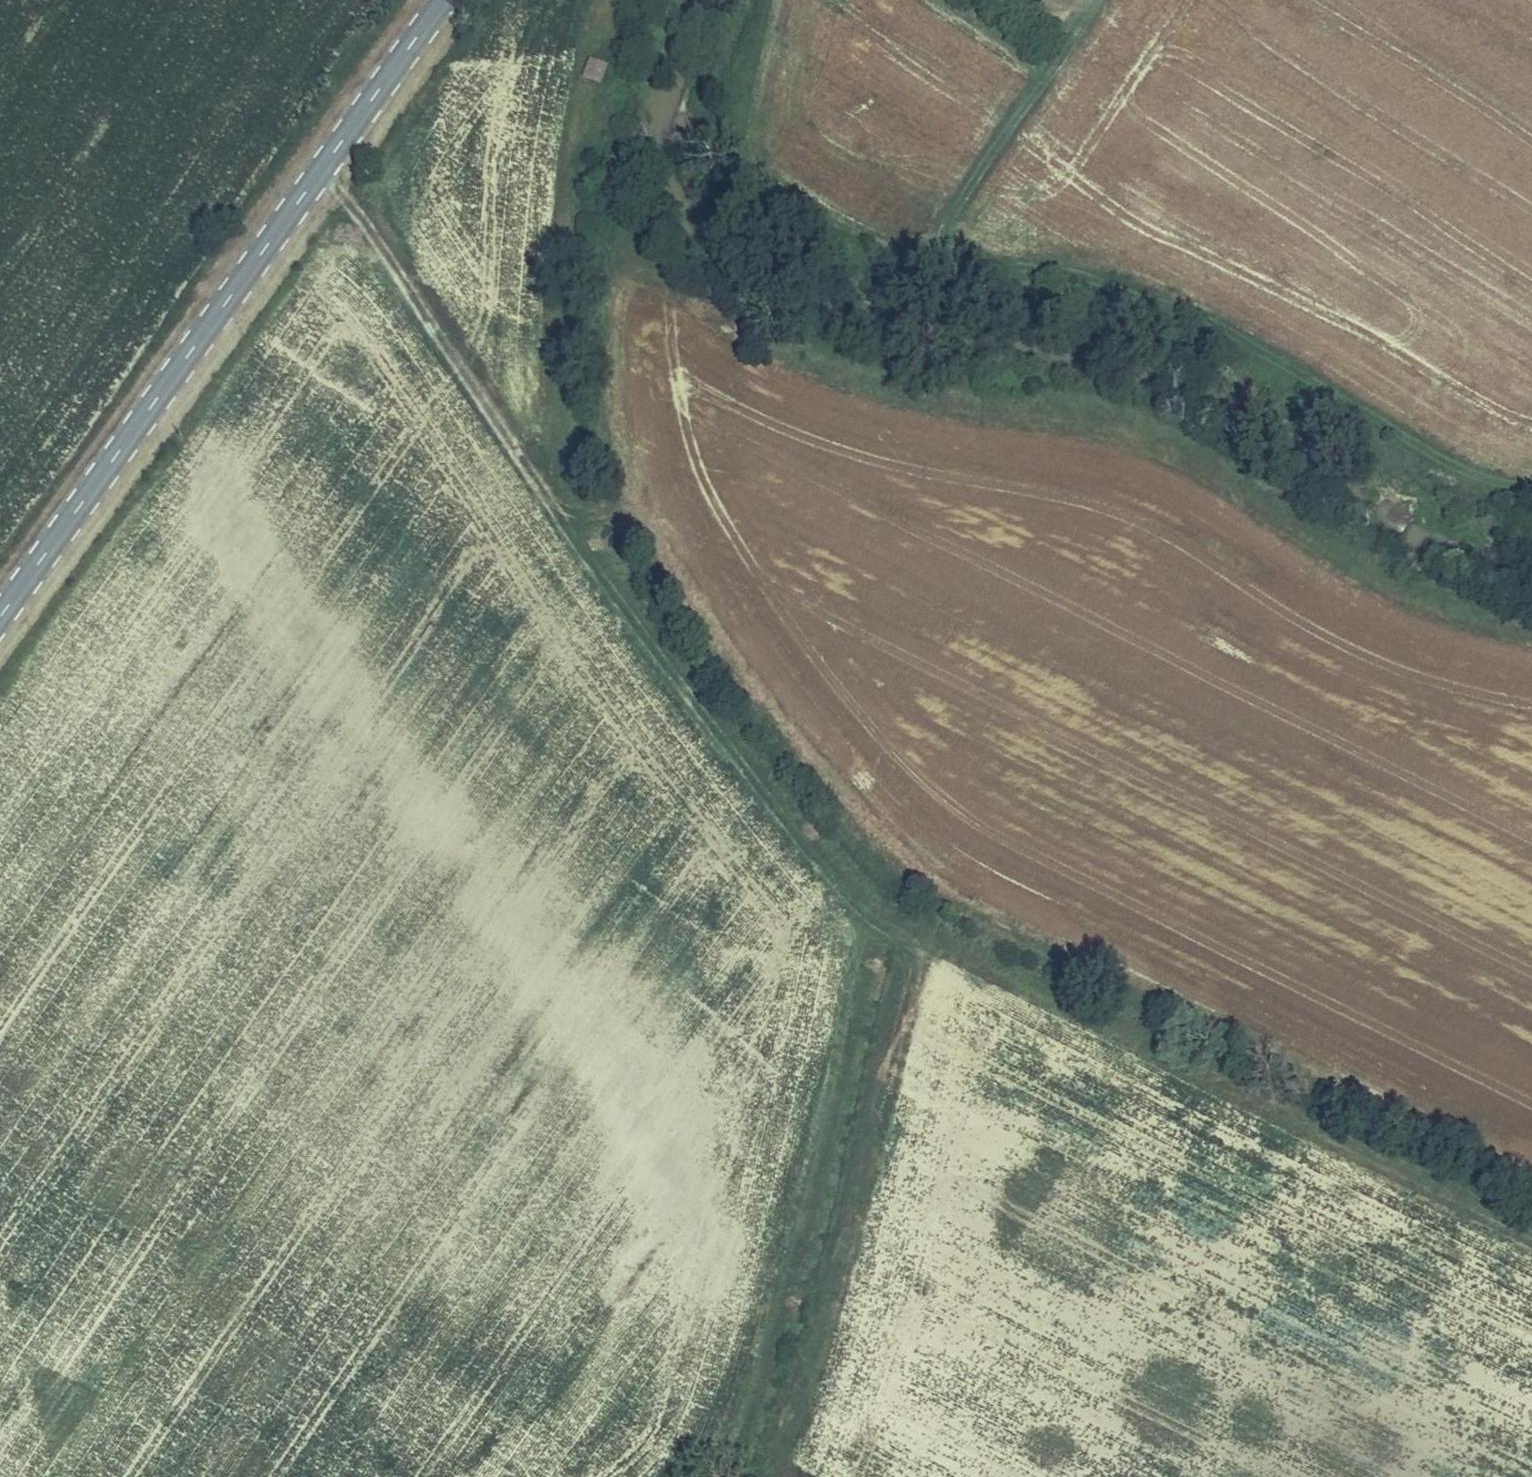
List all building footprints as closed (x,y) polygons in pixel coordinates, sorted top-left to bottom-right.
[(599,83),(606,63),(588,57),(581,76),(599,83)]
